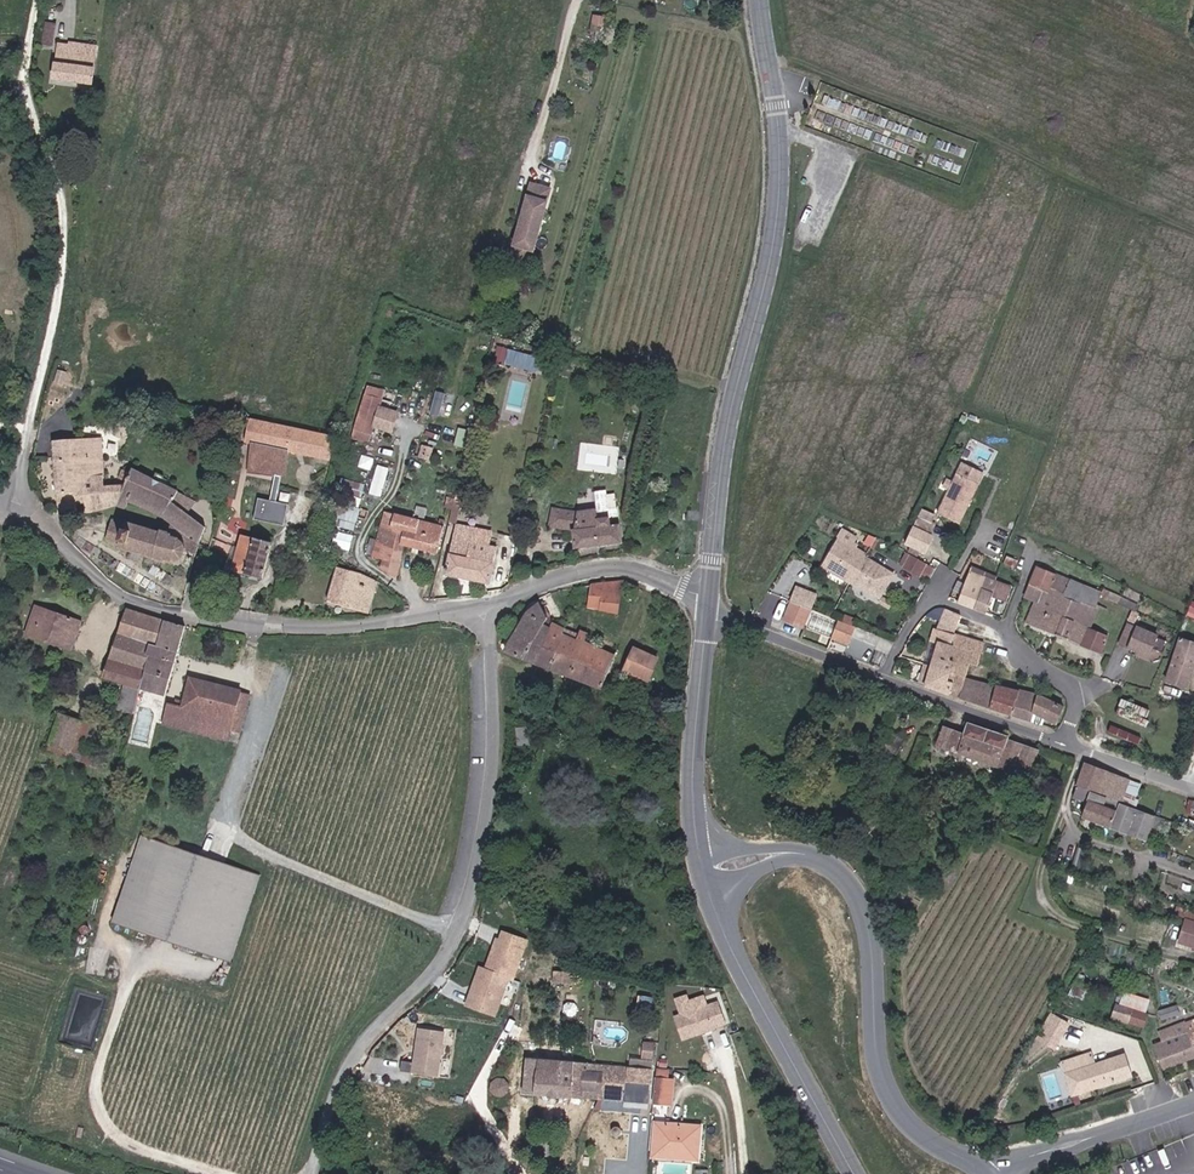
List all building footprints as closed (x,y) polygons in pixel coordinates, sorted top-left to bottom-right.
[(54,45),(58,23),(48,21),(43,43),(54,45)] [(54,49),(87,54),(89,34),(67,30),(66,40),(55,38),(54,49)] [(51,69),(84,75),(87,54),(54,49),(51,69)] [(534,248),(551,187),(531,181),(515,243),(534,248)] [(531,260),(534,248),(515,243),(512,255),(531,260)] [(549,357),(540,355),(538,364),(547,366),(549,357)] [(57,375),(68,381),(72,372),(61,366),(57,375)] [(368,390),(353,443),(370,448),(385,396),(368,390)] [(253,444),(251,474),(281,478),(276,503),(261,500),(256,522),(287,529),(291,505),(280,502),(286,479),(290,480),(292,453),(334,461),(339,437),(255,420),(245,442),(253,444)] [(106,440),(56,443),(56,463),(49,463),(51,503),(65,505),(65,513),(99,514),(122,508),(127,487),(109,488),(106,440)] [(379,494),(390,468),(381,465),(370,491),(379,494)] [(135,469),(127,487),(122,508),(130,512),(134,507),(168,520),(191,537),(188,553),(197,554),(206,529),(176,503),(180,493),(135,469)] [(985,486),(961,475),(942,515),(966,526),(985,486)] [(190,513),(200,519),(207,506),(198,501),(190,513)] [(580,512),(558,508),(553,529),(573,532),(575,547),(626,544),(622,525),(611,526),(611,518),(601,518),(600,510),(580,512)] [(447,527),(388,515),(375,558),(384,568),(401,580),(409,548),(441,556),(447,527)] [(187,551),(187,546),(185,541),(180,535),(171,533),(166,534),(162,532),(162,528),(146,523),(145,528),(106,517),(102,537),(114,540),(113,545),(164,560),(166,555),(176,557),(181,556),(185,554),(187,551)] [(918,527),(910,542),(930,552),(942,525),(925,517),(918,527)] [(497,534),(461,526),(446,577),(493,586),(502,549),(494,547),(497,534)] [(865,540),(848,530),(824,566),(888,604),(902,578),(858,549),(865,540)] [(335,543),(352,545),(354,533),(336,531),(335,543)] [(274,545),(245,536),(237,566),(266,578),(274,545)] [(938,570),(915,556),(909,569),(933,582),(938,570)] [(382,583),(340,567),(328,599),(374,615),(382,583)] [(1042,567),(1029,597),(1039,602),(1030,623),(1105,653),(1113,637),(1094,629),(1106,593),(1042,567)] [(976,569),(963,602),(992,615),(996,598),(1011,603),(1017,587),(976,569)] [(621,616),(625,581),(595,585),(592,611),(621,616)] [(821,596),(802,587),(787,621),(808,630),(821,596)] [(550,621),(543,603),(527,616),(507,653),(604,691),(620,655),(589,642),(591,635),(584,632),(580,641),(566,635),(568,630),(557,625),(554,629),(547,626),(550,621)] [(86,622),(39,605),(28,635),(75,652),(86,622)] [(187,628),(129,609),(107,678),(167,697),(187,628)] [(967,616),(950,610),(943,609),(934,617),(943,622),(934,643),(940,646),(933,667),(929,665),(923,684),(965,700),(970,679),(975,665),(982,668),(991,643),(961,633),(967,616)] [(860,630),(843,622),(838,640),(854,647),(860,630)] [(1123,662),(1132,642),(1122,638),(1113,658),(1123,662)] [(1183,639),(1168,681),(1191,691),(1193,683),(1193,642),(1183,639)] [(1148,661),(1152,651),(1132,642),(1123,662),(1143,671),(1148,661)] [(663,659),(635,646),(625,672),(652,684),(663,659)] [(879,652),(869,648),(864,657),(874,660),(879,652)] [(1158,666),(1163,656),(1152,651),(1148,661),(1158,666)] [(246,692),(193,678),(186,706),(171,704),(169,723),(201,730),(203,712),(236,720),(246,692)] [(1040,695),(970,679),(965,700),(1032,722),(1035,712),(1060,725),(1068,708),(1040,695)] [(96,724),(62,713),(55,737),(72,745),(73,753),(87,756),(96,724)] [(967,735),(945,726),(936,746),(1016,774),(1019,764),(1037,772),(1044,751),(1011,739),(1012,736),(970,723),(967,735)] [(1130,780),(1086,763),(1076,786),(1078,787),(1106,797),(1121,803),(1130,780)] [(876,783),(887,786),(892,774),(884,771),(881,770),(876,783)] [(1106,797),(1078,787),(1073,798),(1087,803),(1082,816),(1099,822),(1106,799),(1106,797)] [(1155,818),(1106,799),(1099,822),(1146,840),(1155,818)] [(1182,823),(1188,824),(1193,808),(1176,802),(1168,828),(1180,831),(1182,823)] [(217,861),(144,836),(116,924),(144,933),(234,963),(265,877),(217,861)] [(1057,859),(1067,863),(1072,844),(1062,841),(1057,859)] [(1182,906),(1178,916),(1189,919),(1182,947),(1193,951),(1193,910),(1182,906)] [(487,966),(480,964),(466,1005),(498,1016),(511,978),(515,980),(529,938),(500,928),(487,966)] [(1153,945),(1172,946),(1172,935),(1154,934),(1153,945)] [(705,976),(702,970),(696,973),(699,978),(705,976)] [(578,974),(558,971),(557,983),(577,985),(578,974)] [(676,1017),(709,1004),(699,981),(667,994),(676,1017)] [(1126,1004),(1117,1002),(1113,1018),(1147,1027),(1154,1000),(1129,993),(1126,1004)] [(1160,1010),(1162,1017),(1179,1012),(1177,1005),(1160,1010)] [(1070,1029),(1056,1020),(1037,1050),(1054,1057),(1070,1029)] [(1155,1044),(1166,1070),(1193,1060),(1193,1021),(1164,1033),(1167,1041),(1155,1044)] [(629,1040),(647,1042),(647,1026),(629,1025),(629,1040)] [(420,1026),(412,1071),(439,1076),(447,1031),(420,1026)] [(1096,1053),(1064,1063),(1077,1096),(1136,1079),(1128,1054),(1100,1062),(1096,1053)] [(655,1071),(529,1057),(525,1093),(635,1103),(637,1085),(654,1086),(655,1071)] [(403,1059),(402,1069),(412,1071),(413,1061),(403,1059)] [(673,1072),(661,1071),(658,1103),(677,1106),(678,1079),(673,1079),(673,1072)] [(510,1077),(501,1076),(495,1082),(495,1090),(503,1096),(509,1096),(514,1091),(513,1084),(510,1077)] [(704,1127),(657,1123),(654,1159),(701,1164),(704,1127)]
